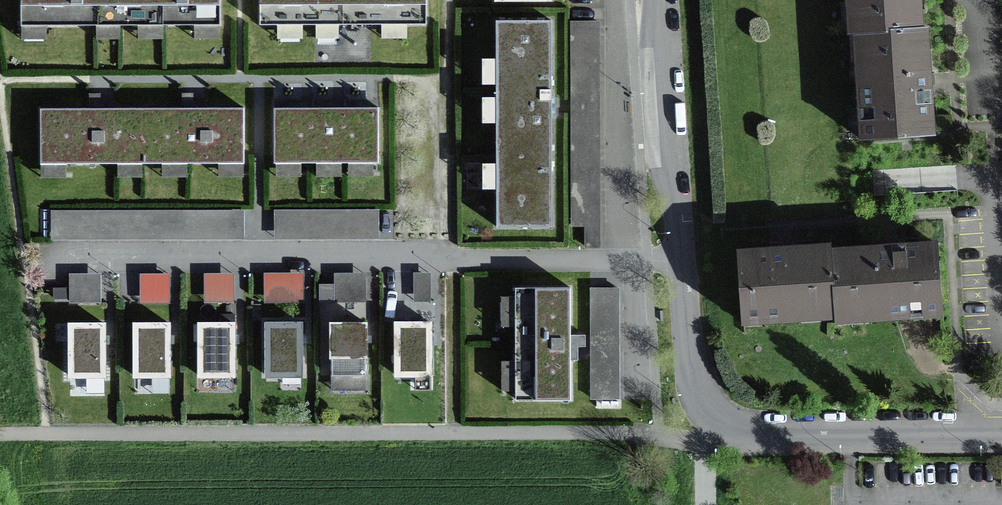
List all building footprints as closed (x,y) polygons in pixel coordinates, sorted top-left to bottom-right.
[(221,0),(21,0),(21,27),(221,26),(221,0)] [(428,0),(266,0),(266,28),(428,27),(428,0)] [(931,136),(927,71),(924,27),(919,27),(917,0),(849,0),(851,33),(856,33),(862,140),(931,136)] [(495,234),(550,234),(550,118),(550,22),(495,22),(495,234)] [(600,23),(571,23),(572,228),(585,228),(585,249),(601,249),(600,23)] [(88,107),(39,107),(40,163),(244,162),(244,106),(189,106),(88,107)] [(307,107),(275,107),(274,162),(377,163),(378,108),(368,108),(341,108),(307,107)] [(243,210),(50,212),(50,241),(50,243),(243,241),(243,210)] [(376,211),(272,212),(272,243),(376,242),(376,211)] [(883,249),(830,253),(830,248),(785,251),(737,254),(741,321),(836,315),(836,320),(941,313),(937,246),(883,249)] [(366,274),(336,275),(336,287),(318,287),(319,304),(366,304),(366,274)] [(431,274),(414,274),(414,303),(431,303),(431,274)] [(101,275),(69,276),(70,289),(53,289),(53,302),(70,302),(70,305),(101,305),(101,275)] [(264,304),(305,305),(305,276),(264,275),(264,304)] [(169,276),(139,276),(139,305),(169,305),(169,276)] [(233,276),(204,276),(205,303),(233,303),(233,276)] [(510,288),(512,402),(568,402),(568,345),(567,288),(510,288)] [(590,400),(620,401),(620,289),(591,289),(590,400)] [(197,377),(232,377),(232,324),(197,324),(197,377)] [(394,382),(433,382),(433,324),(429,324),(394,324),(394,382)] [(68,382),(107,382),(106,325),(102,325),(67,325),(68,378),(68,382)] [(265,382),(300,382),(304,382),(304,325),(300,325),(265,325),(265,378),(265,382)] [(363,377),(367,377),(366,325),(364,325),(330,325),(330,377),(330,391),(363,391),(363,377)] [(133,383),(168,383),(171,383),(170,326),(133,326),(133,377),(133,383)]
